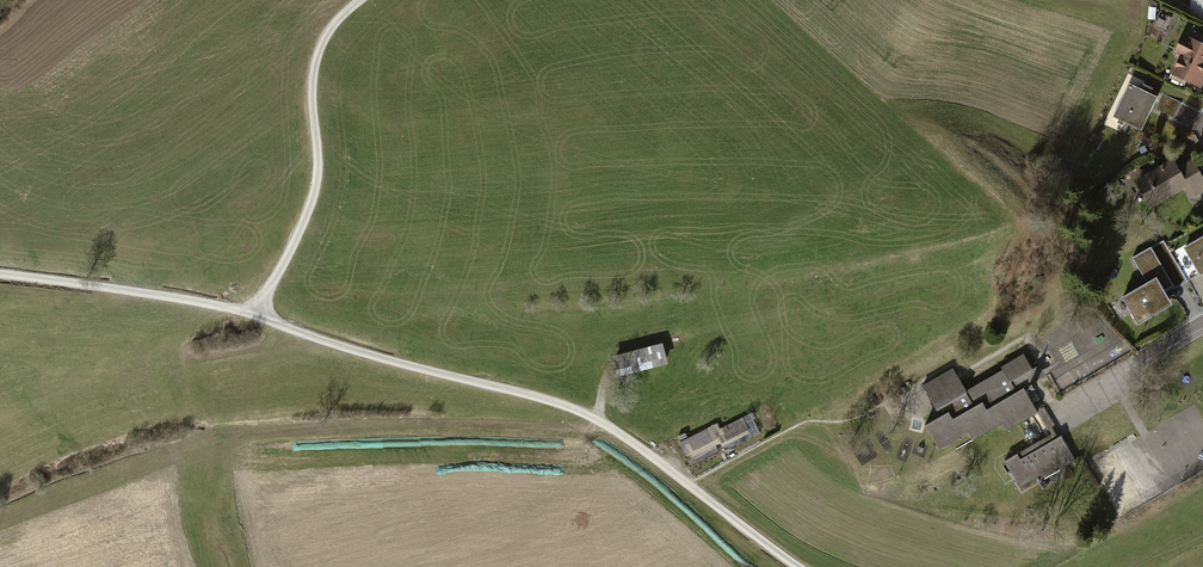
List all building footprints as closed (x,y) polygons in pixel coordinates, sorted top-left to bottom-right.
[(1198,91),(1202,81),(1202,47),(1184,38),(1166,76),(1198,91)] [(1128,85),(1112,115),(1140,131),(1152,108),(1171,118),(1180,102),(1159,91),(1154,99),(1128,85)] [(1131,181),(1146,210),(1182,192),(1190,208),(1202,202),(1202,183),(1192,161),(1178,168),(1174,160),(1131,181)] [(1194,241),(1202,257),(1202,236),(1194,241)] [(1183,283),(1160,244),(1130,261),(1146,288),(1124,300),(1139,326),(1167,309),(1160,296),(1183,283)] [(1058,391),(1122,356),(1096,309),(1032,344),(1058,391)] [(667,362),(661,342),(612,354),(618,375),(667,362)] [(967,394),(953,369),(921,387),(939,420),(923,429),(938,454),(969,437),(972,442),(1003,424),(1008,432),(1036,416),(1026,398),(1047,386),(1037,369),(1031,373),(1022,357),(999,370),(1001,375),(987,383),(967,394)] [(1049,438),(1004,463),(1020,490),(1074,460),(1061,436),(1057,439),(1042,413),(1036,416),(1049,438)] [(740,414),(678,444),(689,465),(751,435),(740,414)] [(1133,440),(1116,450),(1145,501),(1162,491),(1133,440)]
